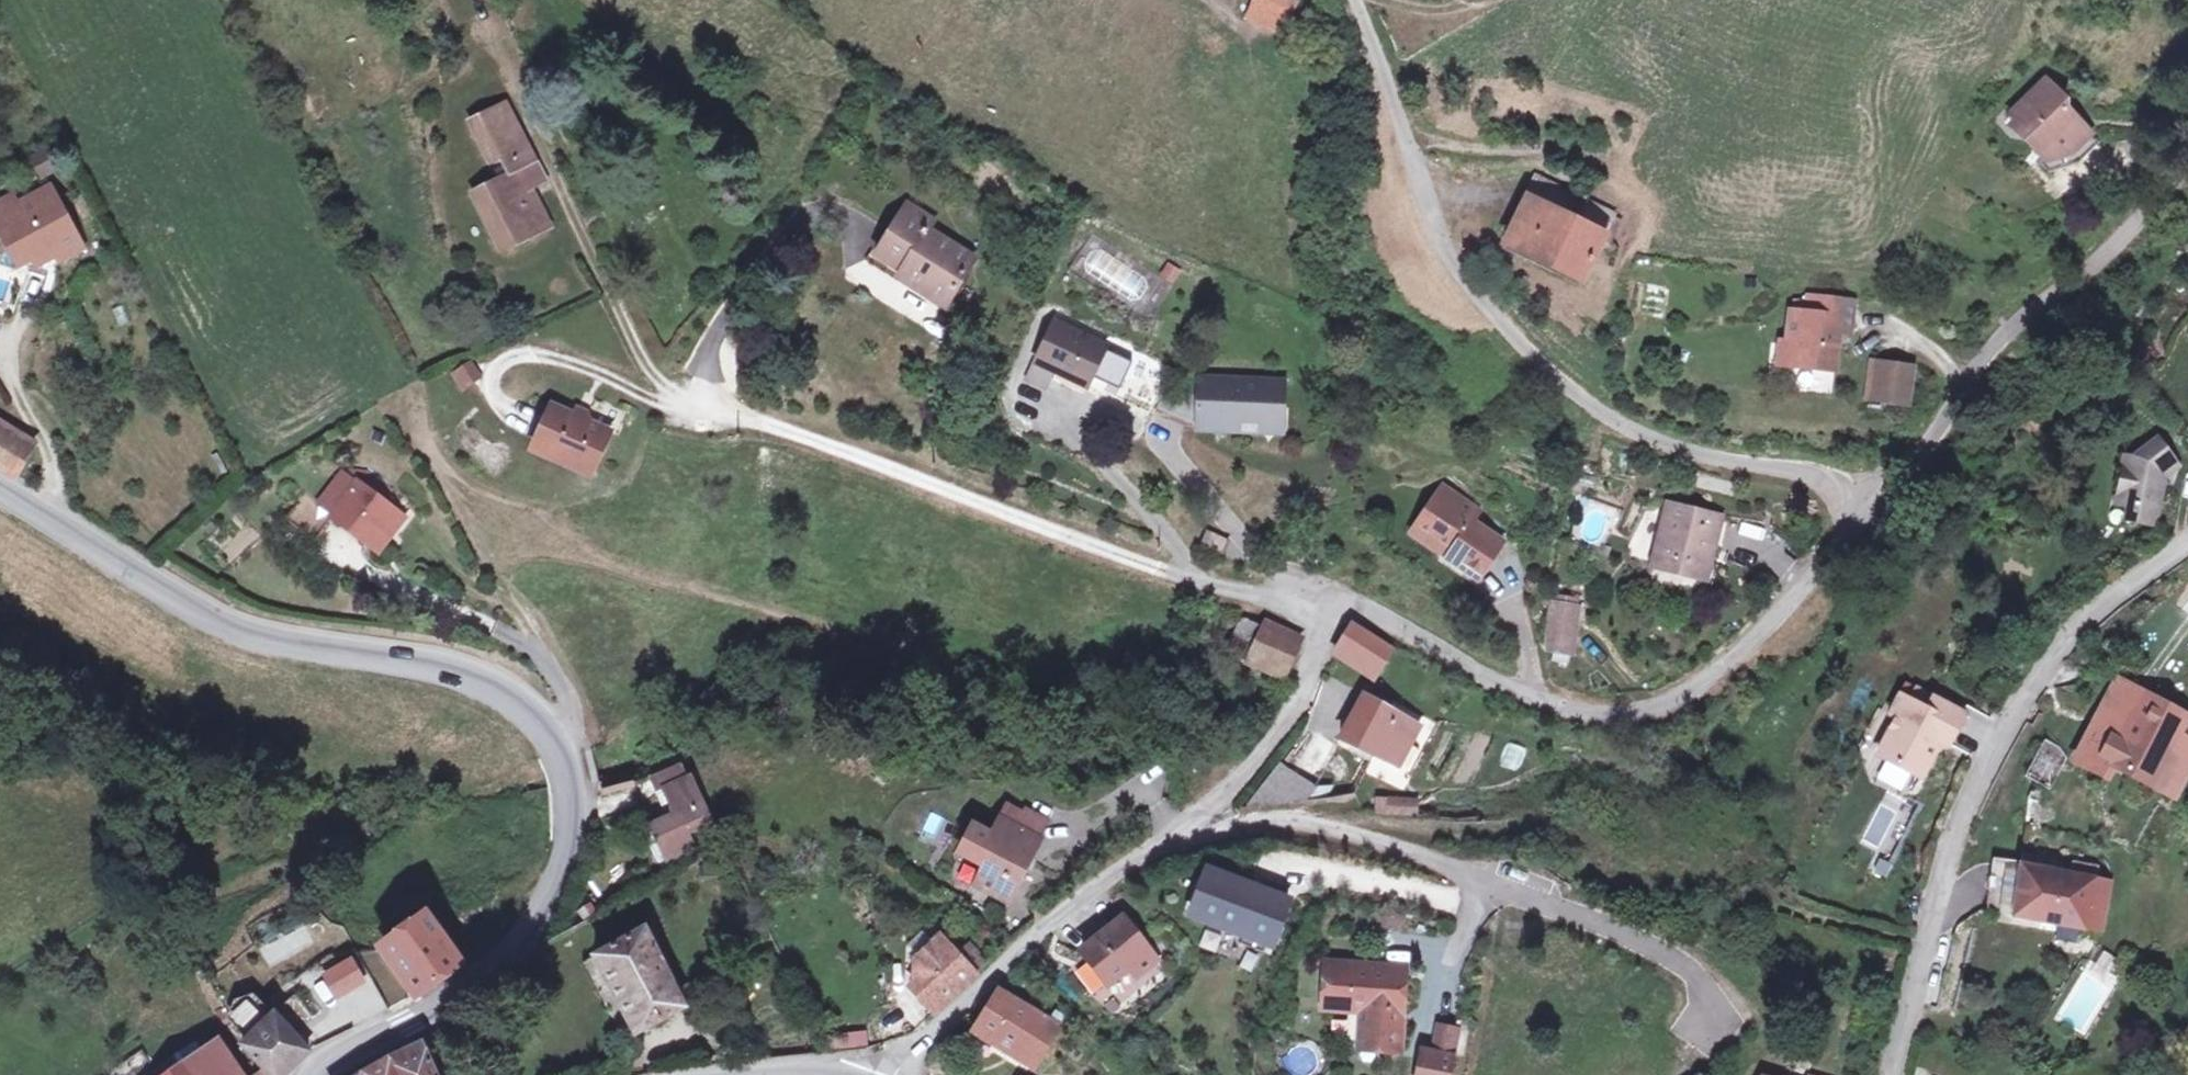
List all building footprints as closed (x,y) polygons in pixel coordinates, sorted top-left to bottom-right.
[(545,0),(504,0),(519,35),(555,20),(545,0)] [(1298,1),(1296,0),(1250,0),(1241,19),(1282,37),(1298,1)] [(2072,98),(2054,80),(2016,114),(2036,134),(2030,140),(2051,162),(2068,148),(2076,154),(2096,134),(2072,108),(2072,98)] [(549,183),(507,112),(477,129),(495,157),(507,150),(518,170),(479,194),(491,213),(496,210),(516,245),(551,222),(534,194),(549,183)] [(2068,148),(2051,162),(2048,166),(2055,174),(2087,162),(2105,143),(2096,134),(2076,154),(2068,148)] [(33,158),(45,179),(61,170),(50,149),(33,158)] [(3,231),(16,224),(35,258),(22,265),(20,273),(56,282),(61,265),(58,262),(50,249),(58,244),(66,258),(84,248),(52,191),(18,208),(12,199),(0,205),(0,225),(3,231)] [(1609,230),(1537,194),(1505,247),(1579,286),(1609,230)] [(937,222),(911,206),(884,248),(910,263),(899,279),(945,307),(975,259),(931,231),(937,222)] [(16,224),(3,231),(22,265),(35,258),(16,224)] [(58,262),(66,258),(58,244),(50,249),(58,262)] [(910,263),(884,248),(873,263),(899,279),(910,263)] [(1185,280),(1192,269),(1180,261),(1173,273),(1185,280)] [(1855,306),(1813,301),(1811,317),(1796,316),(1790,366),(1837,369),(1839,348),(1832,347),(1833,331),(1853,334),(1855,306)] [(1109,371),(1120,346),(1067,323),(1047,363),(1100,388),(1109,371)] [(1140,355),(1120,346),(1109,371),(1128,380),(1136,378),(1143,363),(1140,355)] [(472,357),(451,372),(463,389),(484,374),(472,357)] [(1047,363),(1039,380),(1058,388),(1065,371),(1047,363)] [(1913,371),(1875,364),(1869,398),(1908,405),(1913,371)] [(1208,392),(1209,437),(1248,436),(1248,428),(1288,427),(1288,390),(1208,392)] [(554,406),(537,445),(544,450),(591,470),(612,431),(589,421),(576,416),(554,406)] [(580,409),(576,416),(589,421),(592,415),(580,409)] [(17,477),(34,448),(0,427),(0,466),(17,477)] [(1209,437),(1209,444),(1289,442),(1288,427),(1248,428),(1248,436),(1209,437)] [(2165,480),(2180,468),(2161,444),(2146,454),(2144,465),(2126,462),(2119,508),(2130,511),(2128,526),(2158,528),(2165,480)] [(369,471),(360,482),(385,499),(393,488),(369,471)] [(325,500),(339,510),(359,483),(345,473),(325,500)] [(385,499),(360,482),(359,483),(339,510),(336,515),(344,522),(349,517),(376,537),(385,523),(393,530),(405,514),(385,499)] [(1451,487),(1443,498),(1459,508),(1466,497),(1451,487)] [(1443,498),(1424,526),(1460,550),(1453,560),(1486,581),(1512,543),(1480,523),(1487,512),(1466,497),(1459,508),(1443,498)] [(1675,506),(1659,569),(1678,572),(1680,562),(1696,566),(1699,553),(1717,557),(1726,517),(1675,506)] [(349,517),(344,522),(382,547),(393,530),(385,523),(376,537),(349,517)] [(1460,550),(1424,526),(1418,536),(1453,560),(1460,550)] [(1220,554),(1226,540),(1206,531),(1200,545),(1220,554)] [(1712,579),(1717,557),(1699,553),(1696,566),(1680,562),(1678,572),(1712,579)] [(1552,618),(1584,623),(1586,608),(1555,603),(1552,618)] [(1240,617),(1234,637),(1252,643),(1258,622),(1240,617)] [(1584,623),(1552,618),(1550,630),(1550,651),(1578,655),(1584,623)] [(1354,623),(1340,644),(1375,672),(1392,654),(1354,623)] [(1297,640),(1266,628),(1255,657),(1286,669),(1297,640)] [(2091,736),(2105,743),(2093,766),(2107,773),(2115,763),(2174,794),(2187,769),(2187,713),(2120,676),(2091,736)] [(1334,740),(1353,693),(1327,683),(1308,729),(1334,740)] [(1417,724),(1364,696),(1342,739),(1396,767),(1417,724)] [(1930,717),(1935,707),(1918,698),(1912,709),(1930,717)] [(1899,725),(1880,762),(1922,784),(1941,747),(1950,751),(1965,721),(1935,707),(1930,717),(1912,709),(1903,704),(1893,720),(1899,725)] [(2105,743),(2091,736),(2081,758),(2093,766),(2105,743)] [(2048,787),(2066,753),(2044,741),(2025,774),(2048,787)] [(658,791),(685,777),(679,765),(652,778),(658,791)] [(652,824),(669,861),(695,849),(685,828),(709,817),(689,775),(685,777),(658,791),(655,792),(667,816),(652,824)] [(1417,798),(1376,797),(1376,814),(1416,816),(1417,798)] [(1029,808),(1027,812),(1007,802),(1001,815),(1039,833),(1045,821),(1047,817),(1029,808)] [(1039,833),(1001,815),(993,831),(977,823),(963,851),(986,863),(978,881),(1011,898),(1043,835),(1039,833)] [(652,824),(642,828),(661,865),(669,861),(652,824)] [(2009,914),(2015,869),(2015,862),(1990,859),(1983,909),(2009,914)] [(2075,879),(2015,869),(2009,914),(2091,928),(2096,895),(2100,868),(2078,864),(2075,879)] [(1253,886),(1210,870),(1194,916),(1247,936),(1244,944),(1268,953),(1290,889),(1267,881),(1261,896),(1251,892),(1253,886)] [(2112,897),(2096,895),(2091,928),(2106,930),(2112,897)] [(428,914),(386,945),(420,993),(463,963),(428,914)] [(1152,950),(1127,919),(1087,950),(1112,982),(1132,966),(1152,950)] [(687,1008),(646,930),(585,961),(629,1039),(687,1008)] [(1242,955),(1244,939),(1204,933),(1202,949),(1242,955)] [(920,995),(936,1011),(992,961),(973,943),(962,954),(942,935),(920,957),(920,972),(924,977),(914,989),(920,995)] [(1160,960),(1152,950),(1132,966),(1140,976),(1160,960)] [(1411,969),(1335,964),(1332,1008),(1366,1011),(1361,1050),(1405,1050),(1411,969)] [(1001,987),(977,1026),(1039,1062),(1060,1020),(1001,987)] [(229,1011),(241,1027),(266,1007),(254,992),(229,1011)] [(277,1016),(244,1046),(265,1067),(273,1074),(288,1074),(311,1053),(277,1016)] [(827,1032),(829,1048),(868,1045),(866,1029),(827,1032)] [(224,1047),(181,1074),(241,1074),(224,1047)] [(428,1052),(396,1070),(391,1062),(368,1074),(438,1074),(428,1052)] [(1431,1054),(1426,1074),(1455,1074),(1458,1060),(1431,1054)] [(265,1067),(255,1074),(273,1074),(265,1067)]
